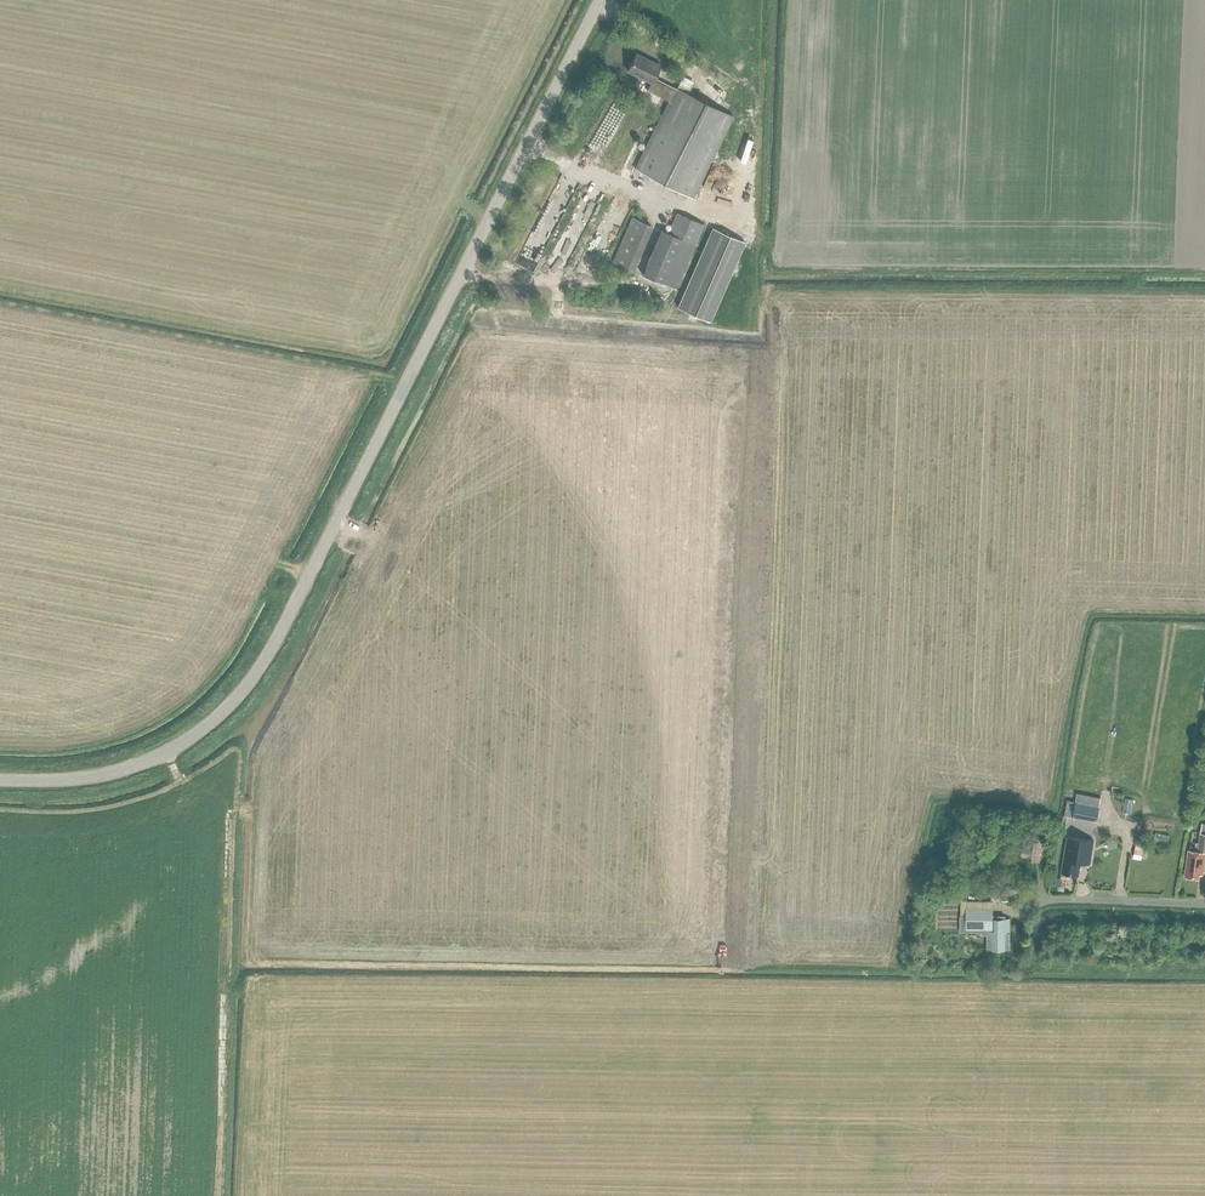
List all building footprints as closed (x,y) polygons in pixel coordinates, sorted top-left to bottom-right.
[(661,64),(636,52),(627,71),(651,83),(647,90),(669,101),(635,169),(693,198),(735,116),(689,93),(695,82),(683,76),(677,88),(655,77),(661,64)] [(705,225),(678,214),(670,233),(662,230),(643,275),(678,289),(705,225)] [(613,262),(634,271),(654,227),(633,217),(613,262)] [(746,242),(713,228),(678,307),(711,322),(746,242)] [(1097,821),(1100,807),(1101,798),(1077,794),(1073,817),(1097,821)] [(1203,824),(1199,851),(1189,850),(1185,877),(1199,879),(1200,875),(1203,875),(1204,858),(1204,824),(1203,824)] [(1094,840),(1068,836),(1062,873),(1079,875),(1081,862),(1090,864),(1094,840)] [(1040,858),(1044,840),(1032,837),(1032,840),(1027,839),(1026,847),(1023,847),(1021,856),(1027,858),(1027,860),(1037,861),(1040,862),(1040,858)] [(1144,845),(1136,844),(1134,858),(1142,859),(1144,845)] [(953,897),(960,898),(962,890),(955,889),(953,897)] [(993,908),(967,908),(967,929),(988,929),(988,949),(1005,949),(1005,942),(1009,942),(1009,920),(993,920),(993,908)]
